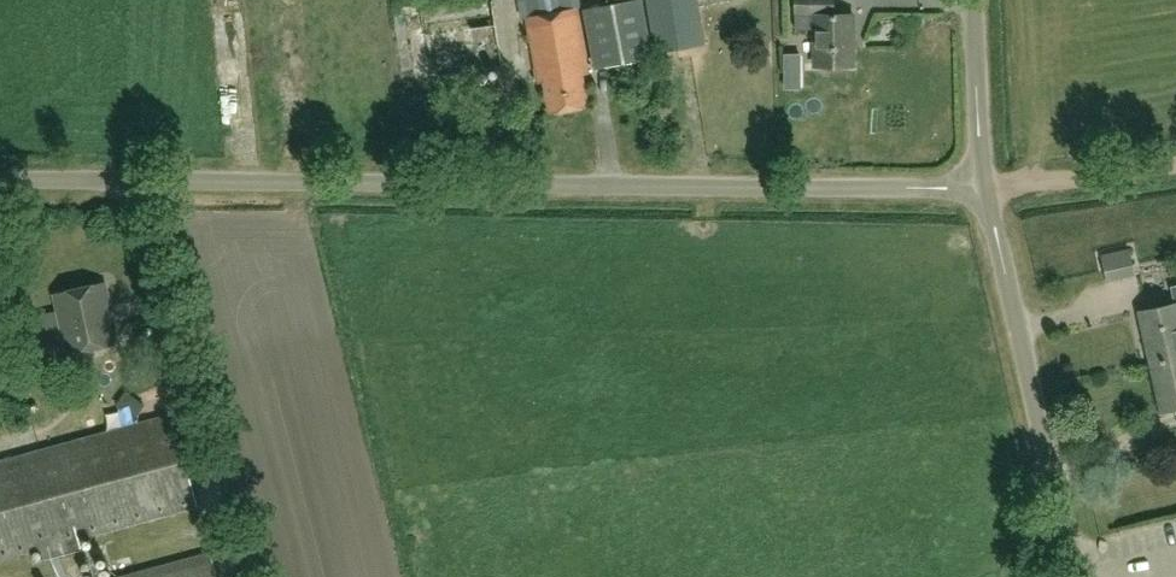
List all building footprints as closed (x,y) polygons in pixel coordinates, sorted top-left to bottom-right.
[(522,20),(524,19),(537,83),(544,82),(550,114),(587,107),(581,75),(588,74),(574,8),(579,7),(578,0),(518,0),(522,20)] [(615,3),(581,9),(592,69),(653,58),(640,0),(630,0),(625,1),(626,0),(609,0),(615,3)] [(794,29),(814,30),(814,67),(853,67),(852,15),(833,15),(833,0),(794,0),(794,29)] [(439,58),(504,49),(498,4),(437,12),(440,31),(401,37),(407,79),(441,74),(439,58)] [(654,13),(660,51),(704,43),(698,6),(654,13)] [(786,55),(786,64),(800,64),(800,55),(786,55)] [(442,93),(444,104),(460,100),(458,90),(442,93)] [(1137,246),(1111,249),(1114,274),(1140,270),(1137,246)] [(111,345),(97,284),(59,293),(73,353),(111,345)] [(1175,356),(1175,285),(1170,287),(1174,304),(1138,312),(1149,362),(1175,356)] [(1149,362),(1160,412),(1175,409),(1175,356),(1149,362)] [(115,405),(135,419),(145,404),(125,390),(115,405)]
